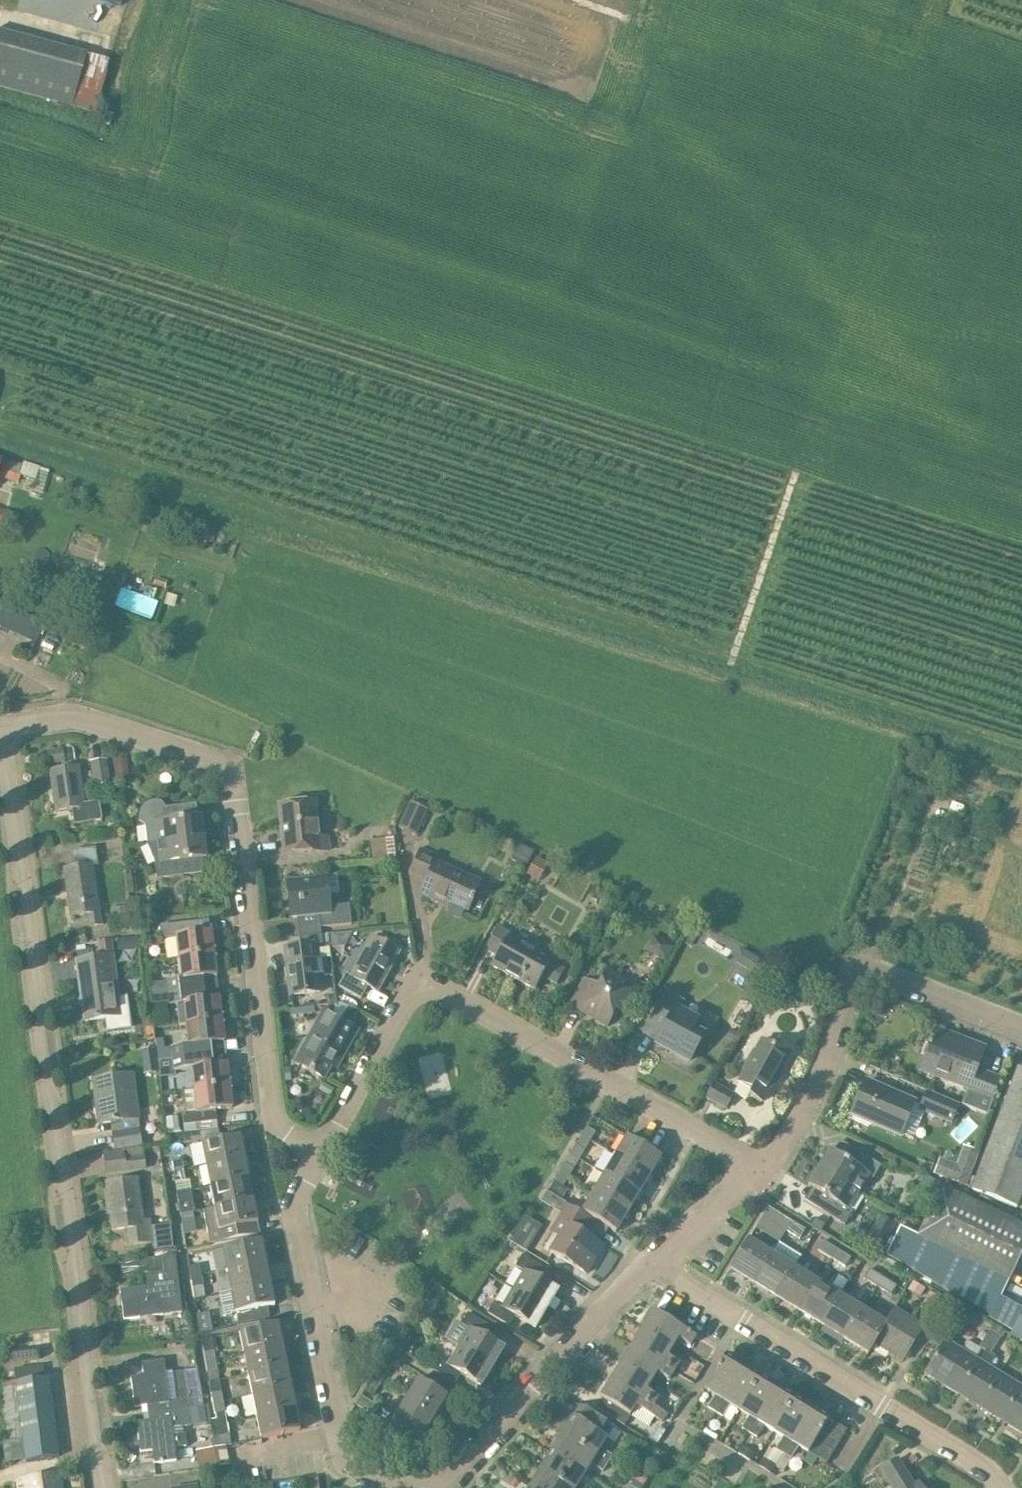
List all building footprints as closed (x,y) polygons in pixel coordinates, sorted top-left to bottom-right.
[(73,106),(87,55),(0,31),(0,86),(73,106)] [(104,111),(100,122),(109,125),(113,115),(104,111)] [(19,476),(22,467),(2,461),(0,460),(0,471),(19,476)] [(22,467),(19,476),(35,481),(38,471),(39,467),(23,462),(22,467)] [(156,578),(154,585),(164,588),(166,582),(156,578)] [(20,644),(31,619),(0,606),(0,635),(20,644)] [(62,750),(46,752),(48,765),(64,762),(74,760),(72,749),(62,751),(62,750)] [(126,759),(113,761),(117,784),(129,782),(126,759)] [(94,787),(110,784),(106,760),(90,763),(94,787)] [(72,810),(74,824),(101,820),(98,803),(84,805),(78,767),(49,772),(55,812),(72,810)] [(139,814),(139,817),(139,821),(145,825),(146,845),(203,838),(201,818),(197,819),(177,821),(176,807),(165,808),(161,802),(158,801),(154,801),(151,801),(147,803),(144,805),(142,807),(140,810),(139,814)] [(284,855),(329,851),(328,838),(318,839),(315,802),(279,805),(284,855)] [(415,836),(427,810),(410,803),(399,828),(415,836)] [(206,858),(203,838),(146,845),(155,863),(156,879),(184,876),(182,861),(206,858)] [(393,838),(371,840),(372,859),(395,857),(393,838)] [(518,846),(511,860),(525,867),(533,853),(518,846)] [(91,867),(97,866),(95,848),(71,851),(74,868),(64,870),(71,917),(88,915),(90,927),(100,925),(91,867)] [(471,900),(479,883),(436,863),(438,859),(420,851),(410,872),(427,880),(422,890),(468,911),(473,901),(471,900)] [(526,874),(539,881),(548,864),(536,857),(526,874)] [(326,878),(287,882),(290,918),(318,915),(319,928),(351,925),(349,905),(329,907),(328,895),(339,894),(337,874),(325,876),(326,878)] [(178,905),(167,906),(168,914),(185,913),(185,904),(183,905),(178,905)] [(127,907),(111,909),(111,915),(121,914),(122,924),(129,923),(127,907)] [(196,922),(160,926),(160,927),(161,939),(176,937),(178,959),(214,955),(211,932),(209,933),(197,934),(196,922)] [(556,985),(564,970),(550,963),(551,961),(508,937),(510,933),(497,927),(485,949),(497,956),(491,966),(535,991),(542,977),(556,985)] [(408,928),(393,929),(393,938),(408,936),(408,928)] [(300,947),(284,949),(290,996),(320,993),(314,946),(322,945),(322,943),(321,935),(299,937),(300,947)] [(142,937),(116,940),(118,951),(143,948),(142,937)] [(377,992),(399,953),(372,937),(351,976),(345,973),(338,987),(361,999),(368,987),(377,992)] [(100,958),(77,961),(85,1021),(106,1018),(108,1031),(130,1028),(126,998),(118,999),(110,941),(98,943),(100,958)] [(168,993),(198,990),(197,979),(216,977),(214,955),(178,959),(181,980),(167,982),(168,993)] [(753,958),(747,969),(761,977),(767,965),(753,958)] [(155,962),(147,963),(148,974),(156,973),(155,962)] [(625,1015),(639,989),(606,971),(597,987),(584,980),(570,1006),(607,1026),(616,1010),(625,1015)] [(571,981),(565,992),(569,994),(575,983),(571,981)] [(198,990),(168,993),(169,1005),(176,1004),(179,1026),(186,1025),(222,1020),(219,998),(200,1001),(198,990)] [(689,1061),(703,1037),(696,1033),(701,1023),(678,1011),(682,1004),(665,995),(648,1025),(662,1033),(656,1043),(689,1061)] [(870,1007),(869,1009),(869,1011),(870,1014),(871,1015),(873,1016),(875,1017),(878,1016),(880,1015),(881,1014),(882,1011),(882,1009),(881,1007),(880,1005),(878,1004),(875,1004),(873,1004),(871,1005),(870,1007)] [(314,1006),(289,1009),(290,1015),(315,1012),(314,1006)] [(349,1006),(343,1017),(351,1022),(357,1011),(349,1006)] [(339,1060),(356,1030),(324,1012),(296,1063),(322,1078),(334,1057),(339,1060)] [(189,1046),(171,1048),(172,1060),(211,1055),(212,1055),(210,1044),(224,1043),(222,1020),(186,1025),(189,1046)] [(154,1027),(147,1028),(149,1041),(155,1040),(154,1027)] [(731,1030),(726,1038),(733,1042),(738,1034),(731,1030)] [(968,1087),(966,1093),(962,1103),(988,1113),(1001,1079),(976,1070),(984,1050),(935,1032),(932,1041),(929,1040),(927,1046),(929,1047),(921,1069),(968,1087)] [(163,1039),(155,1040),(158,1061),(172,1060),(171,1048),(164,1048),(163,1039)] [(761,1103),(791,1049),(778,1042),(775,1048),(763,1041),(739,1084),(751,1091),(748,1096),(761,1103)] [(141,1051),(144,1075),(158,1073),(155,1049),(141,1051)] [(211,1055),(172,1060),(174,1075),(192,1073),(194,1091),(229,1086),(227,1064),(212,1066),(211,1055)] [(172,1060),(158,1061),(160,1078),(174,1076),(174,1075),(172,1060)] [(1021,1192),(1021,1072),(1017,1070),(971,1191),(1016,1208),(1021,1192)] [(99,1125),(138,1119),(131,1074),(93,1080),(99,1125)] [(899,1135),(913,1102),(866,1082),(852,1115),(899,1135)] [(334,1089),(323,1083),(319,1090),(330,1097),(334,1089)] [(726,1109),(733,1097),(712,1085),(705,1097),(726,1109)] [(232,1109),(229,1086),(194,1091),(196,1112),(182,1114),(183,1125),(217,1121),(215,1111),(232,1109)] [(950,1123),(958,1107),(927,1093),(919,1110),(950,1123)] [(176,1117),(166,1118),(167,1130),(178,1129),(176,1117)] [(586,1127),(581,1136),(590,1141),(595,1133),(586,1127)] [(123,1147),(141,1145),(139,1131),(112,1134),(114,1149),(123,1147)] [(585,1151),(590,1141),(581,1136),(575,1145),(585,1151)] [(206,1166),(245,1159),(240,1137),(201,1144),(206,1166)] [(627,1137),(615,1156),(649,1176),(661,1157),(627,1137)] [(142,1157),(141,1145),(123,1147),(124,1153),(104,1156),(106,1173),(145,1169),(143,1157),(142,1157)] [(822,1171),(858,1194),(868,1177),(873,1180),(881,1167),(857,1152),(850,1165),(832,1154),(822,1171)] [(638,1195),(649,1176),(615,1156),(604,1175),(638,1195)] [(249,1180),(245,1159),(206,1166),(210,1188),(249,1180)] [(173,1172),(184,1171),(182,1160),(171,1162),(173,1172)] [(920,1160),(917,1170),(930,1175),(934,1165),(920,1160)] [(564,1164),(559,1173),(568,1178),(573,1169),(564,1164)] [(956,1167),(950,1182),(965,1188),(971,1173),(956,1167)] [(186,1181),(184,1171),(173,1172),(175,1183),(186,1181)] [(848,1210),(858,1194),(822,1171),(811,1188),(829,1199),(821,1212),(844,1226),(853,1213),(848,1210)] [(559,1173),(553,1182),(563,1187),(568,1178),(559,1173)] [(627,1214),(638,1195),(604,1175),(593,1194),(627,1214)] [(924,1175),(916,1188),(930,1197),(938,1183),(924,1175)] [(129,1245),(151,1243),(149,1225),(142,1226),(137,1180),(106,1184),(112,1231),(127,1229),(129,1245)] [(253,1201),(249,1180),(210,1188),(214,1209),(253,1201)] [(561,1200),(567,1190),(563,1187),(553,1182),(547,1191),(561,1200)] [(1021,1252),(1021,1227),(941,1188),(917,1237),(899,1228),(886,1256),(991,1316),(1021,1252)] [(176,1194),(180,1215),(195,1212),(191,1191),(176,1194)] [(627,1214),(593,1194),(582,1213),(616,1233),(627,1214)] [(260,1234),(253,1201),(214,1209),(203,1211),(209,1244),(260,1234)] [(592,1257),(599,1244),(583,1234),(592,1221),(566,1206),(550,1233),(558,1238),(549,1253),(586,1275),(596,1259),(592,1257)] [(786,1230),(792,1221),(778,1213),(772,1222),(786,1230)] [(517,1229),(510,1241),(527,1252),(542,1228),(524,1218),(517,1229)] [(805,1229),(792,1221),(786,1230),(799,1238),(805,1229)] [(156,1250),(172,1248),(169,1225),(153,1227),(156,1250)] [(884,1244),(869,1234),(862,1244),(878,1254),(884,1244)] [(753,1285),(771,1254),(748,1240),(729,1270),(753,1285)] [(832,1258),(838,1249),(824,1240),(818,1250),(832,1258)] [(227,1271),(266,1263),(261,1241),(223,1249),(227,1271)] [(851,1257),(838,1249),(832,1258),(845,1266),(851,1257)] [(776,1299),(794,1268),(771,1254),(753,1285),(776,1299)] [(513,1289),(547,1310),(558,1291),(538,1279),(544,1269),(522,1255),(515,1267),(524,1272),(513,1289)] [(175,1256),(138,1261),(141,1277),(145,1276),(146,1287),(120,1291),(124,1320),(182,1313),(175,1256)] [(227,1271),(232,1292),(270,1284),(266,1263),(227,1271)] [(189,1267),(190,1277),(201,1276),(200,1266),(189,1267)] [(794,1268),(776,1299),(799,1313),(817,1282),(794,1268)] [(878,1286),(884,1277),(870,1268),(864,1278),(878,1286)] [(201,1276),(190,1277),(192,1288),(203,1286),(201,1276)] [(897,1285),(884,1277),(878,1286),(892,1294),(897,1285)] [(821,1327),(840,1296),(817,1282),(799,1313),(821,1327)] [(913,1282),(908,1291),(920,1298),(925,1290),(913,1282)] [(274,1306),(270,1284),(232,1292),(218,1294),(219,1295),(223,1314),(227,1316),(231,1315),(233,1325),(269,1318),(267,1308),(274,1306)] [(536,1328),(547,1310),(513,1289),(502,1307),(494,1302),(487,1313),(509,1326),(515,1316),(536,1328)] [(844,1341),(863,1310),(840,1296),(821,1327),(844,1341)] [(894,1309),(885,1324),(885,1325),(873,1345),(874,1345),(902,1362),(923,1327),(894,1309)] [(867,1355),(874,1345),(873,1345),(885,1325),(885,1324),(863,1310),(844,1341),(867,1355)] [(653,1311),(643,1329),(672,1347),(678,1338),(690,1346),(695,1337),(653,1311)] [(423,1312),(418,1320),(428,1326),(433,1317),(423,1312)] [(459,1347),(493,1367),(504,1349),(483,1336),(489,1326),(468,1313),(461,1325),(469,1329),(459,1347)] [(1011,1336),(1021,1342),(1021,1316),(1011,1336)] [(244,1354),(282,1346),(278,1324),(239,1332),(244,1354)] [(667,1356),(672,1347),(643,1329),(632,1345),(674,1371),(679,1363),(667,1356)] [(990,1331),(985,1339),(996,1346),(1001,1337),(990,1331)] [(397,1336),(392,1346),(401,1352),(407,1342),(397,1336)] [(212,1337),(201,1339),(203,1352),(205,1362),(216,1360),(214,1350),(212,1337)] [(985,1339),(979,1348),(991,1355),(996,1346),(985,1339)] [(925,1375),(958,1395),(978,1361),(945,1341),(925,1375)] [(622,1362),(652,1380),(657,1372),(669,1380),(674,1371),(632,1345),(622,1362)] [(287,1367),(282,1346),(244,1354),(248,1375),(287,1367)] [(481,1386),(493,1367),(459,1347),(448,1365),(440,1360),(433,1371),(455,1384),(461,1374),(481,1386)] [(374,1395),(396,1359),(387,1353),(365,1389),(374,1395)] [(707,1408),(714,1412),(743,1365),(726,1354),(704,1389),(714,1396),(707,1408)] [(217,1371),(216,1360),(205,1362),(207,1372),(217,1371)] [(147,1414),(191,1409),(184,1371),(171,1373),(174,1399),(168,1400),(164,1361),(141,1363),(143,1376),(131,1378),(134,1408),(146,1406),(147,1414)] [(979,1408),(1000,1374),(978,1361),(958,1395),(979,1408)] [(646,1389),(652,1380),(622,1362),(611,1379),(653,1406),(658,1397),(646,1389)] [(730,1405),(739,1411),(760,1376),(743,1365),(714,1412),(722,1418),(730,1405)] [(291,1388),(287,1367),(248,1375),(252,1396),(291,1388)] [(1000,1421),(1021,1387),(1000,1374),(979,1408),(1000,1421)] [(760,1376),(739,1411),(749,1417),(741,1428),(749,1433),(778,1386),(760,1376)] [(0,1384),(0,1388),(7,1441),(7,1442),(2,1443),(5,1464),(25,1461),(25,1462),(58,1458),(48,1378),(15,1382),(0,1384)] [(418,1379),(406,1398),(436,1416),(447,1397),(418,1379)] [(666,1414),(653,1406),(611,1379),(600,1397),(623,1411),(617,1421),(624,1425),(636,1406),(661,1422),(666,1414)] [(764,1426),(774,1432),(795,1397),(778,1386),(749,1433),(757,1438),(764,1426)] [(1000,1421),(1021,1434),(1021,1433),(1021,1388),(1021,1387),(1000,1421)] [(295,1409),(291,1388),(252,1396),(257,1417),(295,1409)] [(212,1404),(223,1402),(221,1392),(211,1394),(212,1404)] [(374,1416),(379,1407),(361,1396),(355,1405),(374,1416)] [(775,1449),(783,1454),(812,1408),(795,1397),(774,1432),(783,1437),(775,1449)] [(406,1398),(395,1417),(424,1434),(436,1416),(406,1398)] [(212,1404),(214,1414),(225,1412),(223,1402),(212,1404)] [(572,1418),(561,1435),(609,1464),(613,1457),(601,1449),(607,1439),(605,1437),(611,1427),(584,1410),(579,1407),(572,1418)] [(191,1410),(191,1409),(147,1414),(148,1421),(136,1423),(140,1453),(152,1451),(154,1464),(176,1461),(174,1448),(186,1446),(185,1435),(173,1436),(172,1428),(205,1424),(203,1408),(191,1410)] [(808,1453),(815,1442),(822,1430),(829,1419),(828,1419),(829,1418),(812,1408),(783,1454),(791,1459),(798,1447),(808,1453)] [(300,1431),(295,1409),(257,1417),(261,1439),(300,1431)] [(210,1420),(211,1426),(227,1423),(225,1412),(214,1414),(215,1419),(210,1420)] [(424,1434),(395,1417),(384,1436),(413,1453),(424,1434)] [(829,1419),(822,1430),(839,1441),(847,1430),(829,1419)] [(227,1423),(211,1426),(213,1436),(229,1433),(227,1423)] [(839,1441),(822,1430),(815,1442),(832,1453),(839,1441)] [(229,1435),(218,1437),(220,1447),(225,1447),(226,1446),(231,1445),(229,1435)] [(551,1452),(586,1474),(592,1464),(604,1472),(609,1464),(561,1435),(551,1452)] [(832,1453),(815,1442),(808,1453),(826,1464),(832,1453)] [(220,1447),(195,1452),(199,1470),(214,1467),(215,1467),(229,1465),(226,1446),(225,1447),(220,1447)] [(743,1446),(739,1453),(749,1460),(754,1453),(743,1446)] [(774,1448),(766,1460),(776,1466),(783,1454),(775,1449),(774,1448)] [(586,1474),(551,1452),(540,1469),(571,1487),(588,1487),(580,1483),(586,1474)] [(783,1454),(776,1466),(784,1471),(791,1459),(783,1454)] [(764,1458),(759,1466),(771,1474),(776,1466),(766,1460),(764,1458)] [(918,1483),(914,1486),(897,1460),(880,1471),(891,1487),(921,1487),(918,1483)] [(215,1467),(214,1467),(216,1477),(230,1474),(229,1465),(215,1467)] [(532,1487),(571,1487),(540,1469),(529,1486),(532,1487)] [(635,1472),(631,1478),(634,1481),(642,1486),(643,1485),(647,1479),(635,1472)] [(60,1473),(17,1480),(18,1487),(61,1487),(60,1473)]
